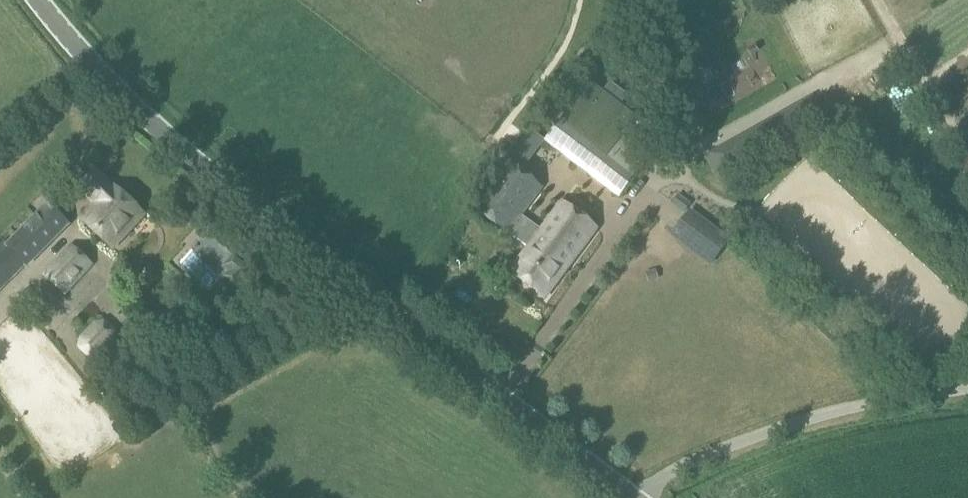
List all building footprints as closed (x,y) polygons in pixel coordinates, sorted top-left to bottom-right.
[(623,136),(637,115),(623,105),(629,97),(609,82),(603,90),(593,83),(545,144),(619,198),(649,158),(623,136)] [(707,156),(719,178),(825,119),(812,96),(707,156)] [(638,141),(661,139),(659,119),(636,123),(638,141)] [(528,164),(545,144),(546,142),(528,128),(510,151),(528,164)] [(523,216),(544,187),(506,161),(471,209),(508,236),(509,234),(528,248),(510,273),(545,298),(596,229),(561,203),(542,230),(523,216)] [(97,205),(85,218),(115,245),(130,229),(126,226),(138,213),(95,173),(80,189),(97,205)] [(684,212),(690,204),(679,196),(673,204),(684,212)] [(49,206),(9,247),(4,243),(0,247),(0,291),(23,268),(67,224),(49,206)] [(728,242),(690,213),(673,235),(711,264),(728,242)] [(45,276),(65,294),(91,266),(71,248),(45,276)] [(255,273),(235,253),(224,265),(230,270),(224,276),(239,290),(255,273)] [(90,360),(101,357),(115,342),(116,331),(105,320),(94,323),(80,338),(79,348),(90,360)]
